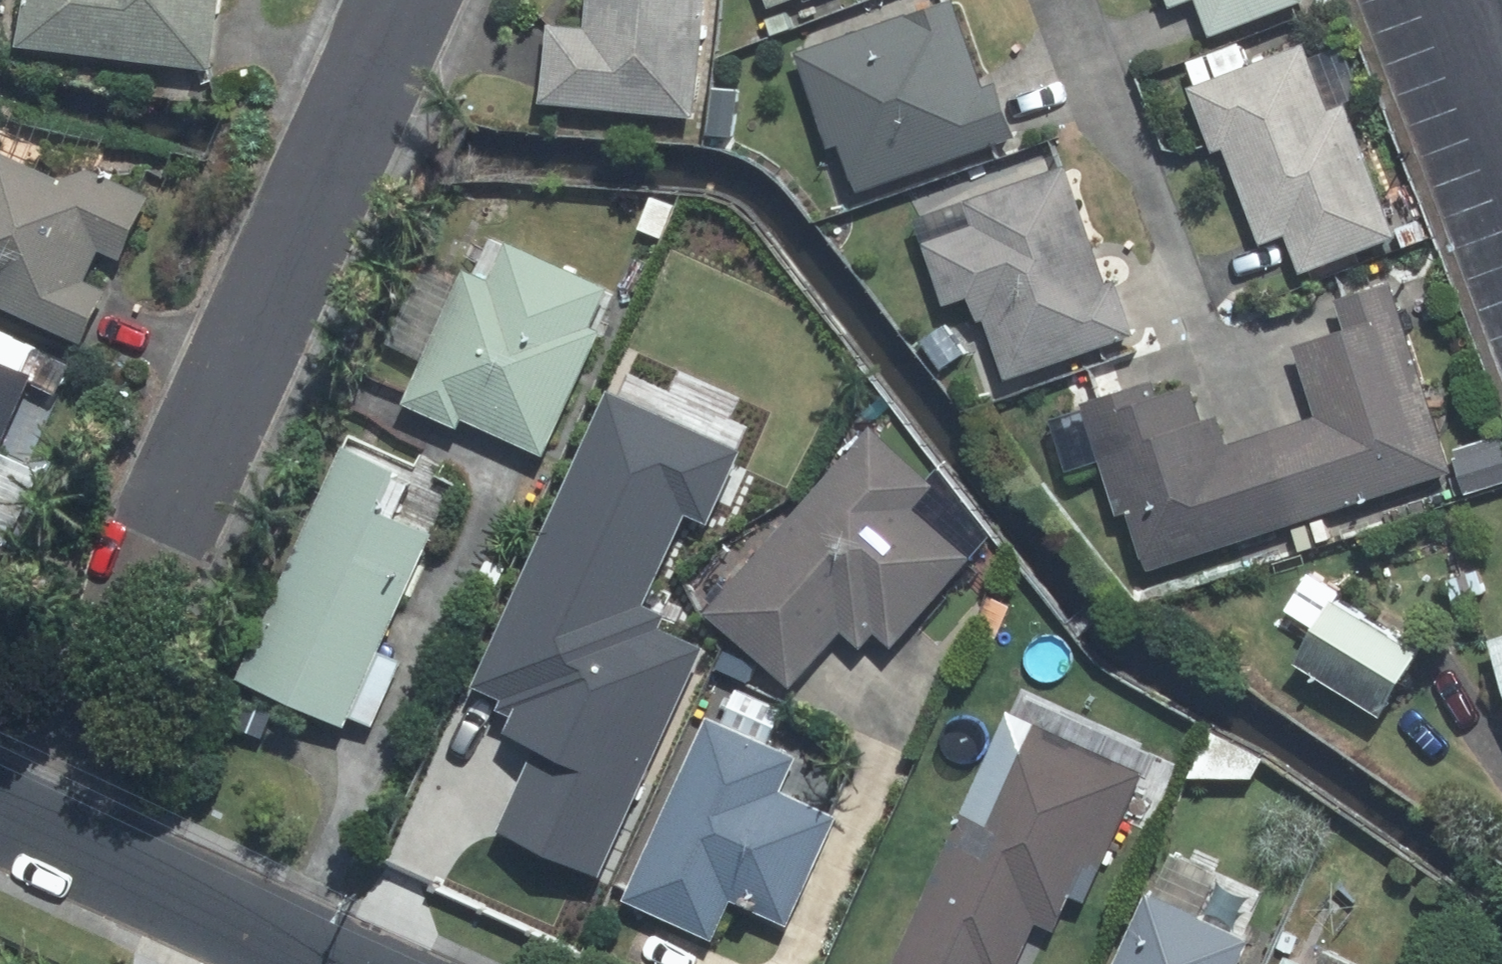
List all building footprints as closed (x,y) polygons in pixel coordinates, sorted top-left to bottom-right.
[(34,50),(225,74),(234,0),(40,0),(34,50)] [(538,103),(691,118),(703,0),(583,0),(580,28),(546,26),(538,103)] [(784,10),(810,0),(781,0),(784,10)] [(1184,9),(1208,1),(1223,39),(1318,3),(1317,0),(1180,0),(1184,9)] [(966,1),(809,56),(842,148),(852,145),(871,195),(1028,141),(1008,86),(996,90),(966,1)] [(796,16),(777,24),(783,39),(802,31),(796,16)] [(1301,44),(1184,88),(1209,154),(1221,150),(1257,245),(1282,236),(1297,275),(1394,238),(1343,104),(1326,111),(1301,44)] [(710,89),(705,134),(730,137),(736,92),(710,89)] [(96,347),(119,297),(97,286),(112,254),(134,263),(162,201),(89,169),(82,185),(0,148),(0,303),(96,347)] [(986,229),(939,246),(960,310),(983,302),(992,327),(1003,323),(1024,382),(1148,339),(1129,285),(1119,288),(1077,170),(978,204),(986,229)] [(1418,220),(1393,230),(1401,249),(1426,239),(1418,220)] [(481,272),(421,404),(476,429),(479,423),(559,460),(616,334),(606,329),(623,292),(522,246),(506,283),(481,272)] [(440,265),(400,348),(431,363),(472,279),(440,265)] [(1305,350),(1327,419),(1266,440),(1297,531),(1306,556),(1322,550),(1315,525),(1465,476),(1401,287),(1349,304),(1359,332),(1305,350)] [(36,374),(47,349),(0,327),(0,538),(18,547),(53,475),(12,455),(48,380),(36,374)] [(936,344),(956,371),(974,356),(953,331),(936,344)] [(1165,385),(1056,420),(1076,478),(1115,464),(1132,519),(1144,515),(1165,576),(1297,531),(1266,440),(1240,448),(1231,418),(1215,424),(1204,390),(1171,401),(1165,385)] [(888,433),(723,617),(807,692),(857,635),(877,653),(891,636),(909,651),(989,562),(933,511),(952,490),(888,433)] [(359,449),(253,684),(360,732),(365,721),(384,729),(412,664),(393,657),(446,539),(409,522),(424,489),(408,482),(413,472),(359,449)] [(547,588),(567,547),(548,538),(473,698),(515,718),(571,601),(547,588)] [(1489,572),(1465,581),(1472,603),(1496,595),(1489,572)] [(1357,606),(1317,669),(1398,722),(1439,657),(1357,606)] [(643,645),(684,668),(704,631),(664,608),(643,645)] [(522,715),(474,813),(601,875),(648,777),(604,755),(620,723),(580,703),(565,735),(522,715)] [(793,797),(809,760),(720,720),(637,904),(725,944),(744,903),(800,929),(850,823),(793,797)] [(909,963),(1032,963),(1049,927),(1067,935),(1099,867),(1113,874),(1156,775),(1051,727),(1045,741),(1015,728),(909,963)] [(1210,733),(1185,779),(1249,780),(1261,759),(1210,733)] [(1265,943),(1162,895),(1131,963),(1256,963),(1265,943)]
